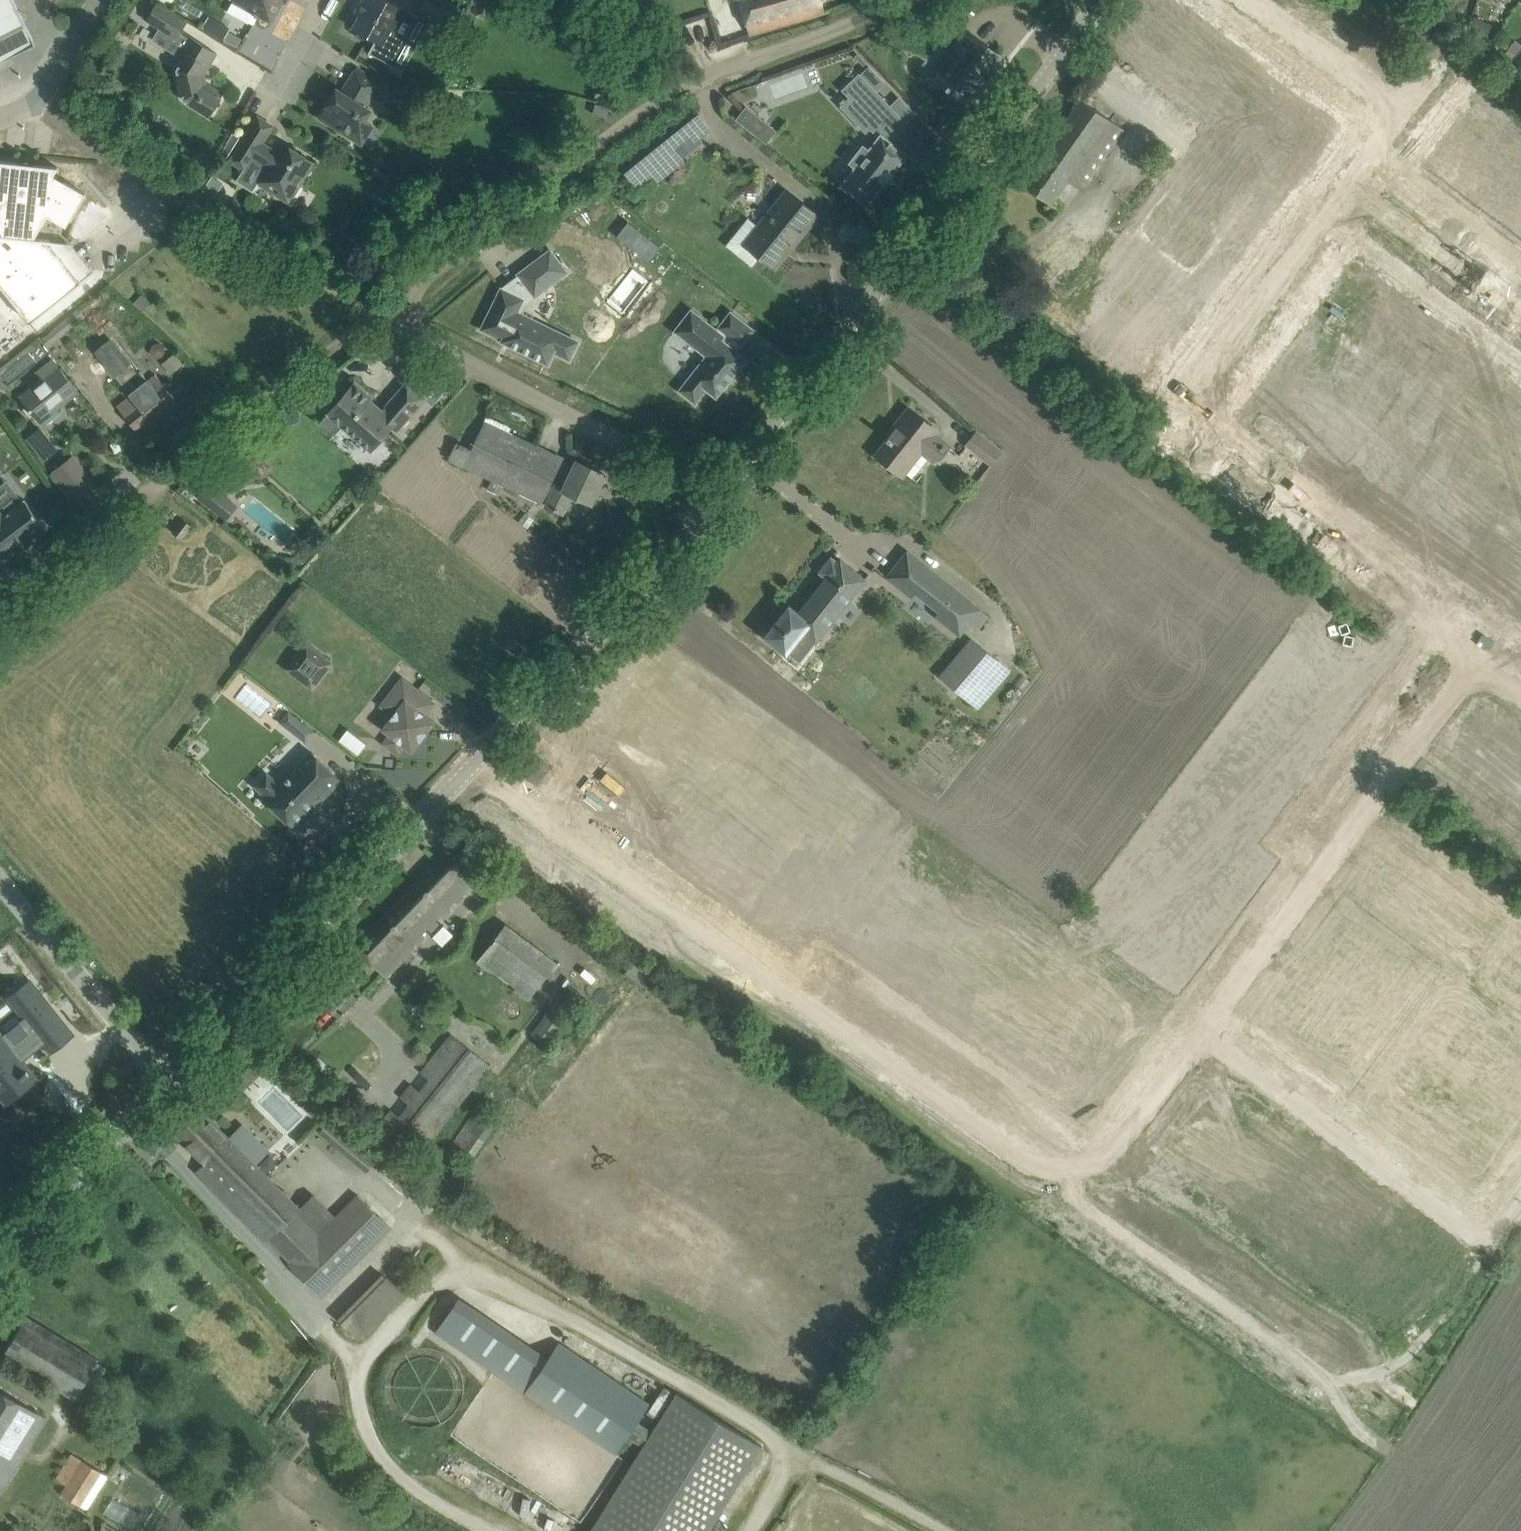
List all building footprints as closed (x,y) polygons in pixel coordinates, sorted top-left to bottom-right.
[(36,43),(15,0),(0,0),(0,61),(36,43)] [(228,11),(254,26),(259,17),(260,14),(272,21),(283,0),(234,0),(228,11)] [(354,28),(371,37),(377,40),(371,51),(392,62),(417,15),(408,10),(390,0),(363,0),(356,12),(361,15),(354,28)] [(419,15),(430,19),(450,27),(451,22),(461,26),(462,26),(463,23),(464,20),(466,11),(466,9),(458,6),(457,8),(456,10),(455,10),(430,0),(425,0),(419,15)] [(750,34),(826,12),(822,0),(741,0),(750,34)] [(158,1),(147,20),(160,28),(190,48),(177,68),(184,99),(211,116),(222,98),(221,97),(224,93),(209,84),(207,88),(203,86),(200,72),(205,63),(209,66),(218,52),(192,36),(190,38),(181,32),(188,20),(158,1)] [(221,23),(215,33),(225,39),(230,31),(231,29),(221,23)] [(225,39),(224,40),(238,48),(243,39),(230,31),(225,39)] [(970,36),(931,76),(960,104),(999,63),(970,36)] [(884,82),(870,66),(861,75),(860,73),(844,89),(875,121),(871,127),(881,135),(870,149),(864,144),(850,162),(856,166),(843,184),(868,204),(883,184),(884,185),(895,172),(894,171),(907,153),(890,140),(907,123),(876,90),(884,82)] [(338,87),(320,116),(354,138),(372,108),(367,105),(381,82),(358,68),(344,91),(338,87)] [(88,81),(91,92),(102,90),(99,78),(88,81)] [(878,89),(889,101),(898,93),(886,81),(878,89)] [(1022,183),(1051,203),(1069,178),(1082,187),(1123,128),(1081,99),(1022,183)] [(757,113),(747,105),(736,118),(767,143),(778,129),(766,120),(762,124),(754,117),(757,113)] [(259,117),(232,160),(246,168),(238,180),(256,192),(262,183),(290,201),(314,162),(283,142),(277,151),(262,142),(273,125),(259,117)] [(226,157),(227,158),(241,136),(240,135),(240,136),(234,132),(222,153),(227,156),(226,157)] [(5,234),(0,233),(0,283),(29,320),(81,280),(51,241),(51,239),(35,237),(48,214),(67,225),(86,192),(56,175),(59,168),(59,166),(35,164),(35,168),(20,166),(20,162),(0,160),(0,219),(5,234)] [(727,244),(752,265),(753,264),(753,265),(762,255),(776,266),(777,265),(774,262),(801,228),(805,231),(818,215),(788,190),(775,206),(778,209),(762,228),(760,225),(759,226),(748,218),(727,244)] [(629,221),(617,235),(651,261),(662,247),(629,221)] [(1048,250),(1076,271),(1094,246),(1066,226),(1048,250)] [(551,249),(519,273),(530,288),(540,280),(545,288),(568,271),(551,249)] [(1053,275),(1056,270),(1035,255),(1026,266),(1059,291),(1065,284),(1053,275)] [(525,298),(502,287),(482,328),(504,339),(503,340),(549,363),(554,351),(570,358),(579,341),(547,325),(544,330),(531,323),(534,318),(519,311),(525,298)] [(720,327),(721,327),(718,330),(692,309),(676,330),(690,341),(694,336),(712,350),(681,389),(696,401),(707,388),(717,395),(746,358),(735,349),(740,342),(742,344),(754,329),(732,311),(720,327)] [(131,394),(118,405),(136,429),(176,397),(155,372),(147,379),(140,369),(137,372),(110,338),(95,349),(131,394)] [(79,390),(53,358),(41,368),(46,375),(21,395),(31,408),(30,409),(32,411),(33,410),(41,421),(79,390)] [(373,396),(356,381),(345,393),(342,390),(331,402),(334,405),(329,412),(372,450),(392,427),(397,432),(427,397),(408,381),(383,409),(371,399),(373,396)] [(937,434),(939,431),(910,408),(886,438),(889,440),(878,454),(904,475),(924,450),(937,460),(950,444),(937,434)] [(450,458),(542,501),(563,457),(487,421),(474,449),(458,442),(450,458)] [(57,447),(43,428),(32,437),(46,456),(57,447)] [(968,443),(992,463),(1002,451),(979,431),(968,443)] [(54,470),(77,499),(96,485),(73,455),(54,470)] [(592,503),(606,474),(578,461),(565,489),(557,485),(547,505),(563,512),(572,493),(592,503)] [(210,481),(197,496),(227,520),(239,505),(210,481)] [(8,555),(19,547),(21,548),(32,540),(31,538),(45,526),(25,500),(5,515),(0,509),(0,545),(8,555)] [(174,532),(182,538),(192,524),(185,518),(174,532)] [(908,550),(887,576),(912,596),(916,592),(939,610),(936,615),(960,635),(970,625),(977,629),(989,614),(908,550)] [(839,561),(832,556),(820,571),(827,577),(799,612),(790,604),(766,636),(787,653),(805,632),(817,641),(867,578),(842,558),(839,561)] [(962,673),(952,685),(978,706),(1009,669),(975,641),(954,666),(962,673)] [(324,673),(321,653),(307,642),(288,668),(313,687),(324,673)] [(380,705),(392,715),(383,727),(413,751),(435,721),(421,711),(431,698),(403,676),(380,705)] [(281,722),(293,731),(302,720),(289,710),(281,722)] [(348,728),(340,739),(359,753),(367,742),(348,728)] [(617,769),(588,749),(576,765),(569,760),(558,775),(566,780),(559,790),(588,810),(597,797),(621,814),(638,790),(614,773),(617,769)] [(263,796),(293,824),(315,802),(318,804),(342,779),(313,751),(290,775),(287,772),(263,796)] [(355,946),(387,978),(417,947),(413,944),(416,941),(419,945),(427,937),(423,934),(429,928),(433,931),(440,923),(436,920),(442,913),(446,917),(453,910),(449,906),(455,900),(459,903),(466,896),(462,893),(468,886),(472,890),(480,882),(447,851),(355,946)] [(477,961),(528,1000),(557,962),(507,923),(477,961)] [(445,924),(434,936),(443,945),(454,933),(445,924)] [(591,958),(577,976),(602,996),(616,977),(591,958)] [(6,1100),(29,1082),(25,1077),(30,1072),(17,1056),(23,1052),(24,1054),(38,1043),(36,1041),(41,1037),(51,1049),(70,1033),(29,981),(9,997),(37,1031),(31,1035),(30,1033),(16,1044),(18,1046),(12,1050),(0,1035),(0,1093),(6,1100)] [(587,996),(571,984),(533,1034),(548,1046),(587,996)] [(375,1133),(413,1164),(493,1064),(455,1033),(375,1133)] [(269,1239),(321,1291),(389,1224),(361,1196),(322,1235),(298,1211),(301,1208),(257,1164),(270,1151),(244,1125),(231,1138),(200,1106),(175,1131),(206,1161),(197,1171),(267,1241),(269,1239)] [(451,1145),(471,1160),(498,1123),(478,1108),(451,1145)] [(384,1151),(335,1110),(318,1131),(367,1171),(384,1151)] [(337,1316),(359,1337),(402,1291),(380,1270),(337,1316)] [(628,1436),(644,1446),(591,1530),(711,1530),(763,1447),(677,1393),(654,1430),(638,1420),(651,1399),(560,1340),(550,1356),(460,1298),(437,1333),(617,1454),(628,1436)] [(77,1399),(100,1360),(28,1316),(4,1355),(77,1399)] [(38,1412),(0,1389),(0,1480),(6,1484),(19,1463),(11,1458),(38,1412)] [(88,1508),(110,1474),(73,1450),(56,1477),(69,1485),(64,1493),(88,1508)] [(131,1527),(139,1514),(112,1499),(105,1512),(131,1527)]
